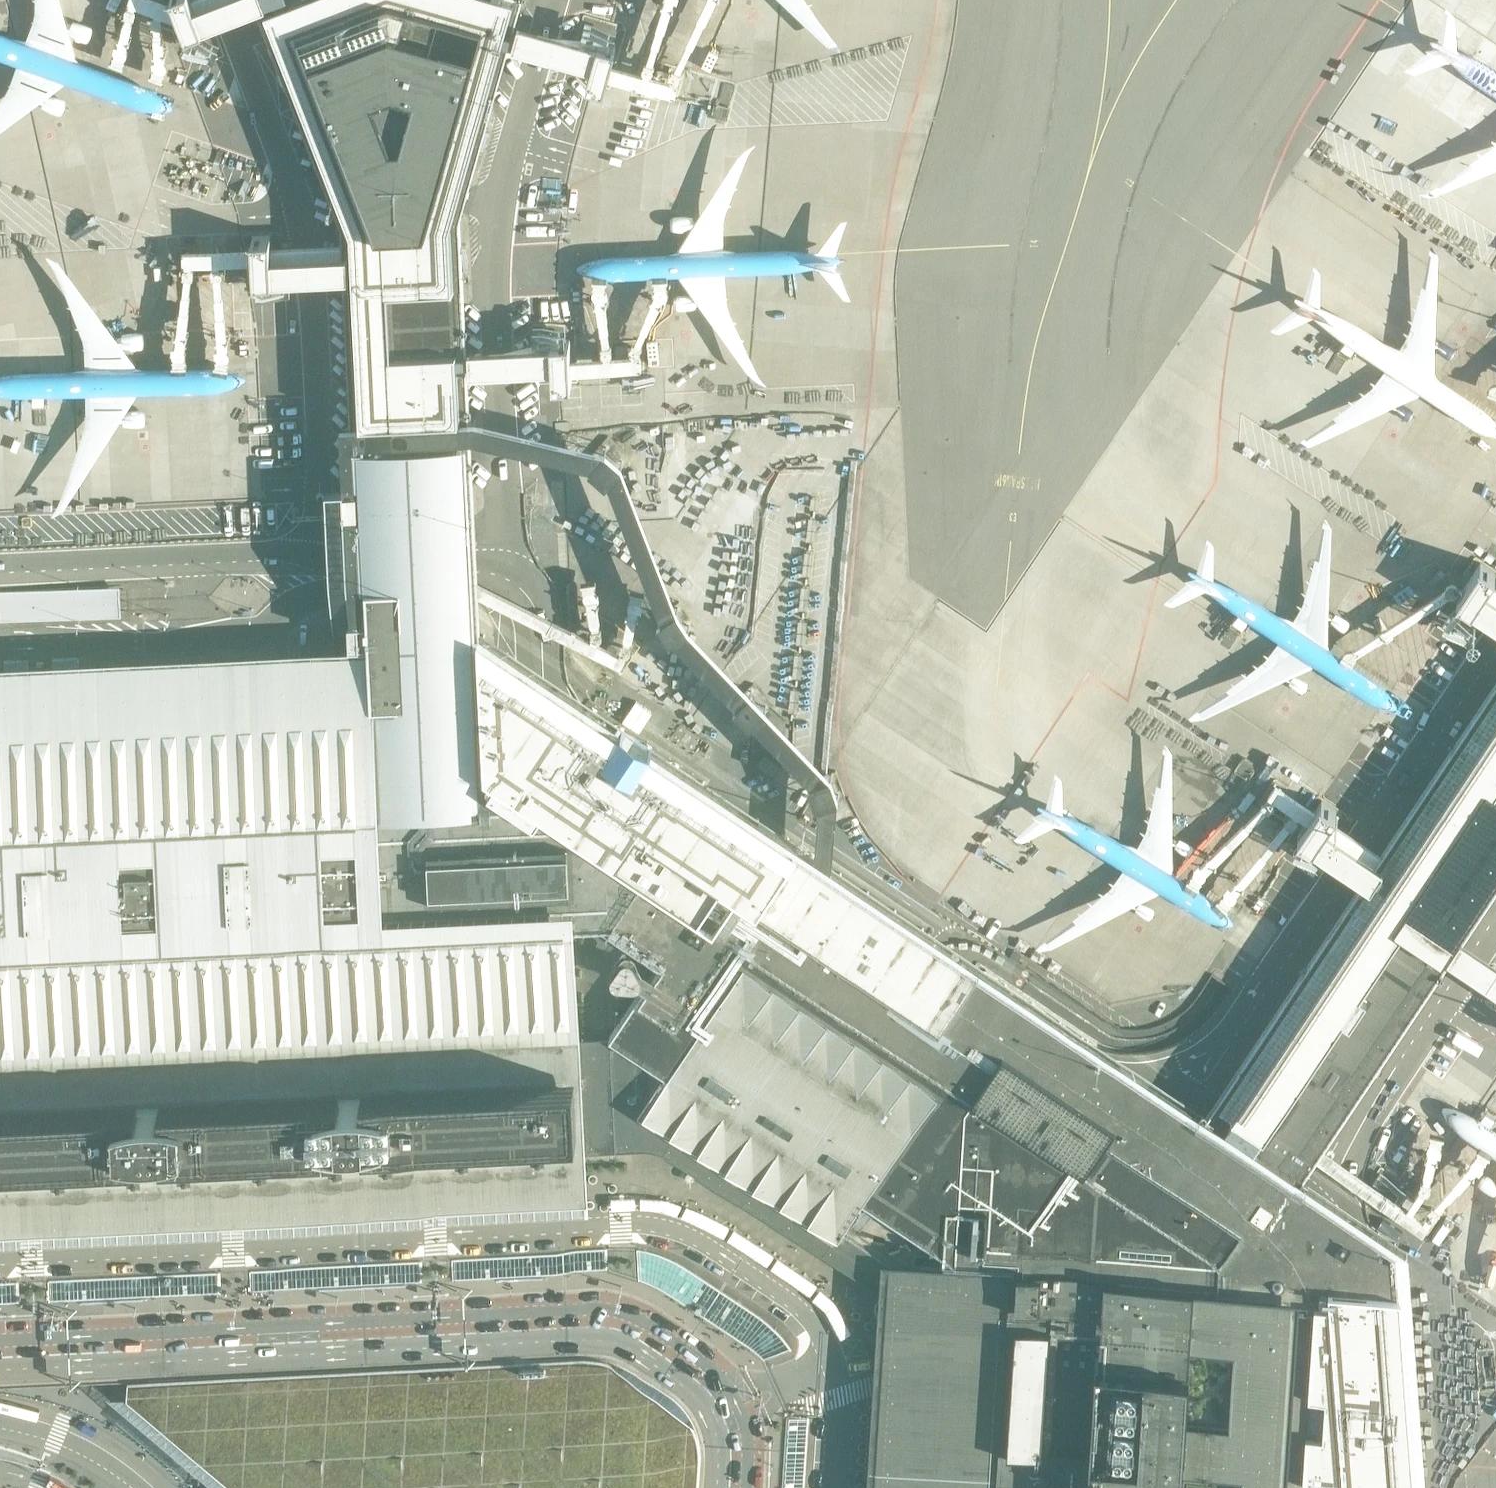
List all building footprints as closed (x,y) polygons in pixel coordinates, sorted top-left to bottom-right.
[(195,0),(203,22),(257,3),(256,0),(196,0),(195,0)] [(483,707),(483,688),(480,633),(478,582),(468,377),(466,347),(461,215),(508,50),(517,17),(521,0),(256,0),(257,3),(344,221),(346,251),(347,276),(345,284),(358,555),(360,593),(362,639),(379,638),(380,651),(386,768),(388,798),(473,794),(486,794),(483,707)] [(674,95),(683,62),(517,17),(508,50),(674,95)] [(269,236),(252,237),(254,280),(347,276),(346,251),(270,255),(269,236)] [(551,343),(466,347),(468,377),(553,374),(551,343)] [(122,615),(120,585),(0,591),(0,621),(122,615)] [(1424,1467),(1401,1242),(1343,1201),(1304,1174),(1273,1153),(1259,1175),(1254,1184),(1198,1147),(1191,1158),(1204,1119),(1148,1083),(1067,1021),(480,633),(486,794),(388,798),(386,768),(380,651),(379,638),(362,639),(0,657),(0,1196),(31,1195),(44,1194),(56,1193),(230,1186),(243,1185),(254,1185),(430,1176),(443,1175),(456,1174),(455,1155),(591,1149),(664,1148),(874,1287),(913,1325),(911,1370),(910,1381),(904,1487),(1425,1487),(1424,1467)] [(1273,1153),(1304,1174),(1476,915),(1495,885),(1495,678),(1339,913),(1204,1119),(1194,1134),(1182,1152),(1191,1158),(1198,1147),(1254,1184),(1259,1175),(1273,1153)] [(693,751),(701,739),(680,725),(672,737),(693,751)] [(60,1372),(67,1371),(67,1363),(70,1363),(74,1362),(77,1367),(81,1370),(84,1371),(88,1371),(92,1370),(95,1369),(98,1367),(100,1364),(102,1361),(103,1369),(150,1367),(151,1391),(236,1461),(232,1465),(230,1466),(229,1466),(225,1471),(225,1473),(226,1476),(227,1478),(231,1480),(234,1481),(237,1480),(239,1478),(240,1475),(241,1472),(244,1468),(269,1487),(904,1487),(910,1381),(911,1370),(913,1325),(874,1287),(664,1148),(591,1149),(591,1169),(456,1174),(443,1175),(430,1176),(254,1185),(243,1185),(230,1186),(56,1193),(44,1194),(31,1195),(0,1196),(0,1374),(60,1372)]
